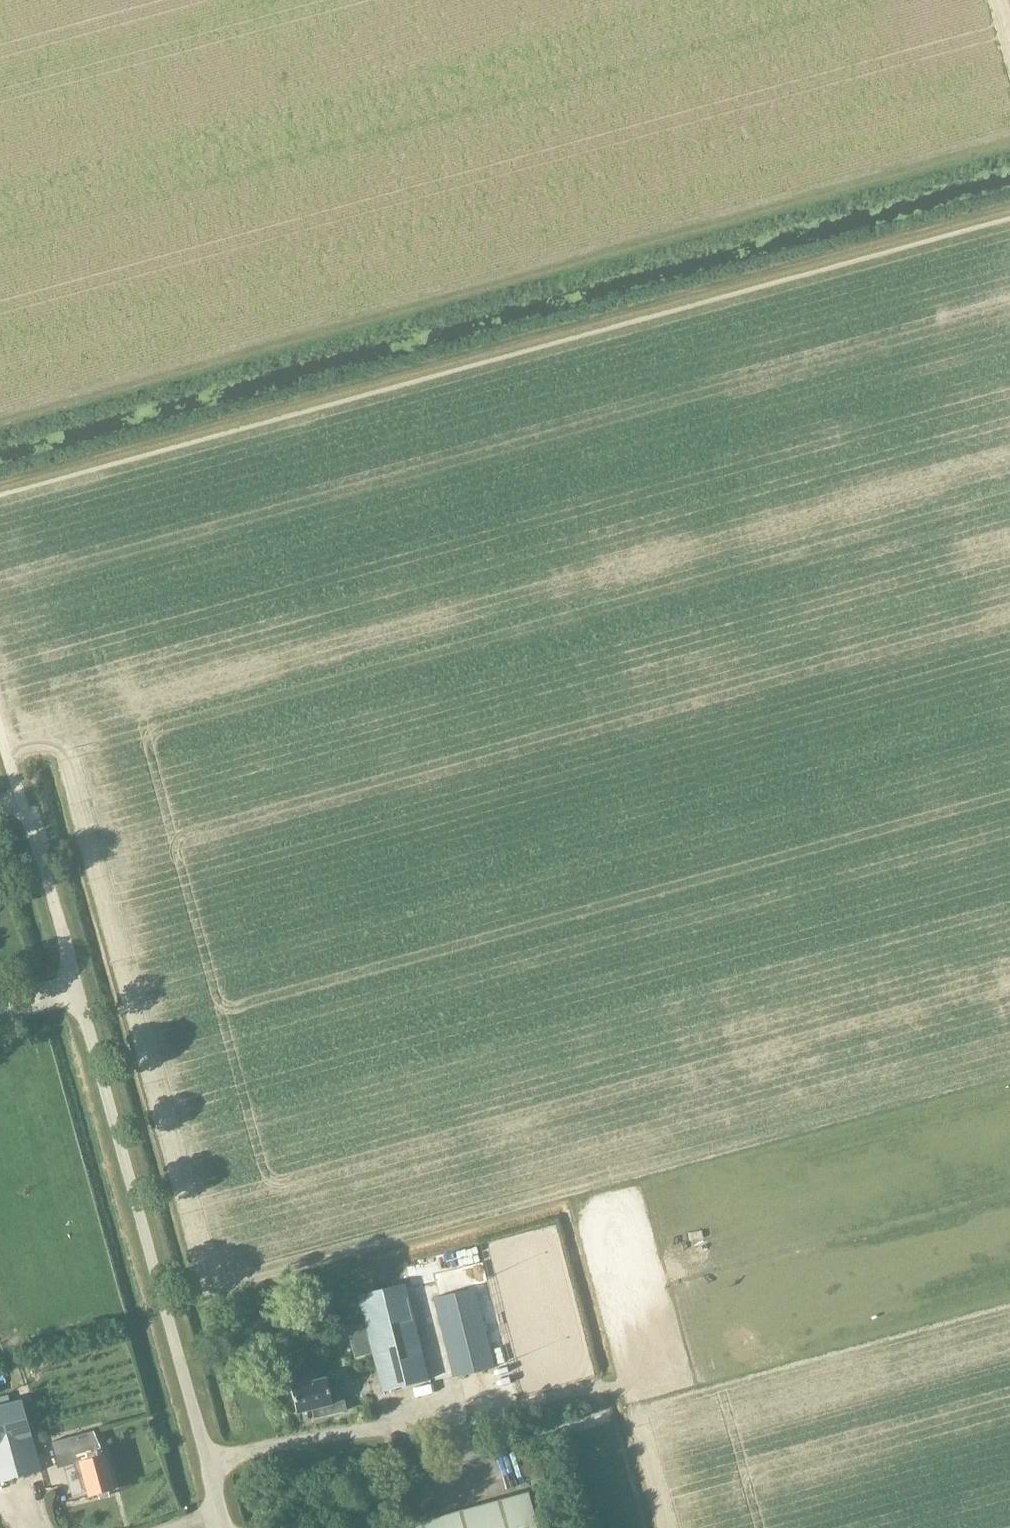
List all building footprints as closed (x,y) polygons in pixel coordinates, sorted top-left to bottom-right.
[(382,1390),(427,1379),(403,1283),(358,1294),(382,1390)] [(473,1288),(433,1298),(453,1378),(493,1368),(473,1288)] [(345,1409),(341,1394),(337,1378),(325,1378),(324,1378),(289,1386),(295,1412),(310,1408),(313,1417),(345,1409)] [(0,1401),(0,1479),(25,1474),(23,1465),(34,1462),(21,1397),(0,1401)] [(92,1430),(49,1441),(56,1467),(78,1461),(87,1495),(112,1489),(103,1454),(102,1454),(92,1430)] [(392,1468),(402,1466),(399,1456),(390,1459),(392,1468)] [(412,1527),(537,1527),(527,1490),(410,1523),(412,1527)]
